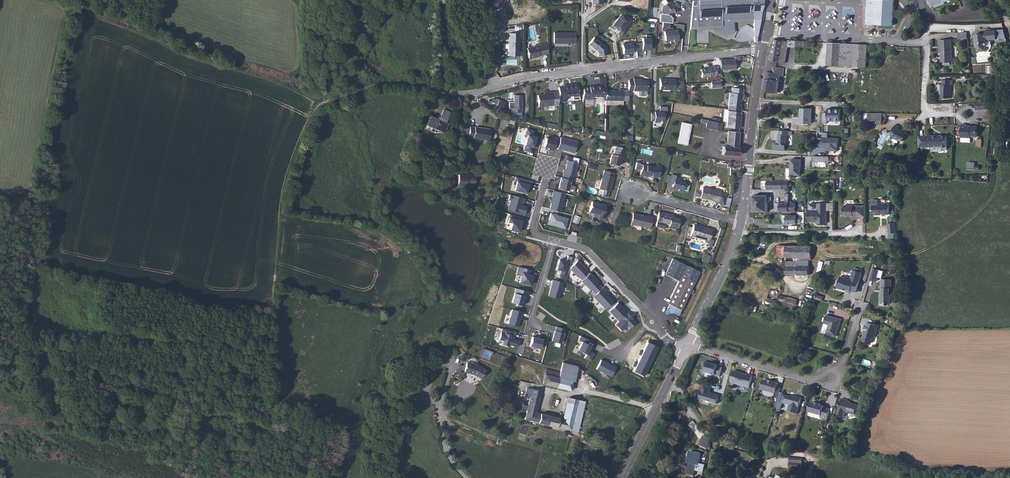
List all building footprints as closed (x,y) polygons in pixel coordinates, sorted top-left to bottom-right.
[(685,0),(678,0),(675,3),(672,3),(670,4),(669,2),(664,6),(663,13),(667,13),(670,15),(674,12),(674,10),(676,10),(687,2),(685,0)] [(722,28),(722,33),(733,33),(734,22),(752,21),(754,43),(756,43),(763,0),(703,0),(693,1),(690,29),(722,28)] [(894,24),(895,0),(882,0),(869,0),(868,24),(894,24)] [(567,12),(567,5),(553,6),(554,13),(567,12)] [(622,32),(628,25),(627,24),(628,23),(627,22),(629,20),(622,14),(614,26),(622,32)] [(665,31),(666,41),(674,40),(674,41),(679,41),(678,30),(665,31)] [(994,31),(984,31),(984,34),(984,36),(981,37),(979,34),(973,35),(974,47),(975,47),(975,52),(984,51),(984,46),(985,46),(985,41),(995,40),(994,31)] [(554,43),(575,43),(575,32),(554,32),(554,43)] [(520,36),(520,33),(519,33),(510,34),(509,56),(520,56),(520,36)] [(646,38),(642,38),(641,49),(651,50),(651,35),(646,35),(646,38)] [(607,48),(595,37),(589,45),(598,52),(598,56),(608,55),(607,48)] [(797,40),(779,38),(779,39),(774,39),(770,60),(784,62),(785,52),(779,51),(780,46),(786,47),(786,46),(796,47),(797,40)] [(940,46),(940,49),(951,49),(951,39),(939,40),(939,46),(940,46)] [(635,42),(622,44),(623,54),(636,52),(635,42)] [(828,65),(844,66),(845,43),(830,42),(828,65)] [(529,59),(549,55),(549,43),(539,45),(539,46),(534,47),(528,49),(529,59)] [(845,43),(844,66),(857,67),(858,44),(845,43)] [(951,49),(940,49),(940,64),(949,63),(952,63),(951,49)] [(738,61),(722,61),(722,71),(737,71),(738,61)] [(703,77),(718,76),(717,67),(712,67),(713,68),(702,69),(703,77)] [(785,71),(785,69),(775,67),(774,73),(768,72),(765,92),(779,93),(781,74),(784,74),(785,72),(785,71)] [(869,87),(870,73),(863,72),(862,87),(869,87)] [(633,80),(629,80),(629,89),(628,90),(637,90),(637,94),(638,95),(645,95),(646,94),(646,90),(646,80),(637,80),(638,79),(633,79),(633,80)] [(660,90),(675,90),(674,79),(671,79),(671,81),(664,81),(664,80),(660,79),(660,90)] [(939,98),(951,99),(951,87),(953,88),(953,80),(942,80),(942,85),(941,84),(940,93),(939,93),(939,98)] [(564,86),(560,87),(560,99),(567,99),(567,96),(572,96),(572,95),(574,94),(575,95),(578,95),(577,85),(568,86),(567,84),(564,85),(564,86)] [(586,87),(586,98),(593,98),(594,96),(607,96),(607,89),(607,87),(603,87),(603,86),(593,85),(593,87),(586,87)] [(607,89),(607,96),(607,100),(623,100),(628,100),(628,90),(629,89),(623,89),(623,88),(619,88),(618,89),(607,89)] [(539,107),(553,105),(551,92),(545,93),(545,95),(538,96),(539,107)] [(729,111),(742,112),(743,110),(741,110),(742,99),(744,99),(744,94),(733,93),(732,97),(731,97),(729,111)] [(523,95),(516,96),(516,102),(511,102),(511,108),(513,108),(513,112),(523,112),(523,95)] [(503,111),(506,103),(501,101),(497,108),(503,111)] [(985,102),(975,102),(975,110),(985,110),(985,102)] [(446,109),(442,118),(446,117),(450,118),(453,112),(446,109)] [(811,124),(811,109),(801,109),(801,124),(811,124)] [(841,110),(828,109),(828,113),(824,113),(823,122),(829,122),(829,120),(840,121),(841,110)] [(727,127),(740,129),(742,113),(729,112),(727,127)] [(432,116),(428,125),(446,134),(451,124),(449,123),(450,118),(446,117),(442,118),(441,119),(432,116)] [(881,117),(867,117),(867,125),(881,125),(881,117)] [(706,120),(702,119),(701,123),(707,124),(707,128),(718,130),(719,123),(718,122),(713,121),(710,121),(706,120)] [(682,122),(678,143),(687,145),(691,124),(682,122)] [(960,142),(970,143),(970,137),(977,137),(977,132),(977,127),(967,126),(967,124),(962,124),(960,142)] [(491,138),(494,138),(495,130),(492,130),(492,128),(476,126),(476,127),(471,127),(469,136),(474,136),(474,137),(491,139),(491,138)] [(533,131),(527,129),(526,134),(528,134),(524,149),(530,151),(531,147),(533,147),(536,137),(532,136),(533,131)] [(907,136),(902,133),(900,135),(897,134),(898,131),(895,129),(889,140),(893,142),(892,143),(897,146),(898,145),(901,146),(903,142),(904,143),(907,138),(905,138),(907,136)] [(595,130),(595,138),(604,139),(605,131),(595,130)] [(739,147),(740,132),(729,131),(727,146),(724,146),(723,153),(739,155),(740,147),(739,147)] [(790,131),(781,131),(781,135),(780,135),(780,145),(776,145),(776,150),(787,150),(787,145),(788,145),(788,135),(790,135),(790,131)] [(827,132),(821,132),(820,147),(824,147),(824,151),(836,152),(837,138),(827,137),(827,132)] [(933,135),(919,135),(919,147),(931,147),(932,151),(942,152),(942,149),(947,149),(947,137),(933,137),(933,135)] [(561,136),(557,149),(562,150),(562,149),(575,153),(578,141),(561,136)] [(552,141),(544,139),(542,149),(550,151),(552,141)] [(619,159),(621,159),(625,145),(616,143),(612,156),(609,157),(607,165),(617,168),(618,161),(619,159)] [(578,163),(568,160),(565,170),(563,169),(562,173),(564,174),(572,176),(574,176),(578,163)] [(802,175),(802,160),(793,160),(793,175),(802,175)] [(659,178),(661,168),(656,166),(656,168),(643,165),(636,161),(635,169),(641,170),(640,175),(645,176),(646,175),(659,178)] [(612,177),(612,175),(603,172),(598,191),(604,192),(609,192),(610,189),(608,188),(609,185),(611,185),(612,177)] [(568,190),(572,176),(564,174),(563,178),(561,177),(558,187),(568,190)] [(467,185),(476,185),(476,175),(468,175),(467,176),(460,175),(459,185),(467,187),(467,185)] [(684,192),(686,183),(680,181),(681,178),(676,177),(676,176),(673,175),(672,177),(671,183),(674,184),(673,188),(680,189),(679,191),(684,192)] [(532,181),(515,176),(514,181),(517,181),(514,190),(527,193),(528,189),(527,189),(528,185),(531,186),(532,181)] [(780,180),(766,180),(766,190),(788,190),(789,181),(780,180)] [(698,190),(696,190),(695,196),(700,197),(709,199),(709,198),(714,199),(713,201),(718,202),(723,206),(725,195),(721,192),(703,187),(701,193),(700,192),(700,191),(698,190)] [(565,194),(553,191),(550,203),(551,204),(549,209),(560,212),(565,194)] [(789,203),(789,193),(784,193),(783,202),(775,202),(775,212),(777,212),(788,213),(789,203)] [(520,198),(509,195),(508,200),(510,200),(507,210),(524,215),(526,206),(519,204),(520,198)] [(755,195),(754,212),(767,212),(767,195),(755,195)] [(606,206),(592,201),(589,213),(598,215),(597,218),(602,219),(606,206)] [(826,223),(826,203),(819,203),(816,203),(816,204),(810,204),(810,210),(810,221),(817,221),(817,223),(826,223)] [(890,215),(890,213),(890,205),(890,204),(878,204),(878,205),(872,205),(872,210),(874,211),(874,215),(878,215),(878,214),(885,214),(885,215),(890,215)] [(864,205),(853,206),(854,207),(857,208),(857,217),(864,217),(864,205)] [(853,217),(857,217),(857,208),(854,207),(853,206),(843,206),(843,208),(842,209),(842,216),(852,216),(853,217)] [(671,215),(658,212),(655,226),(663,228),(664,223),(668,224),(668,226),(676,228),(679,218),(671,216),(671,215)] [(522,217),(509,213),(505,223),(508,224),(506,231),(515,234),(522,217)] [(568,219),(551,213),(547,223),(565,229),(568,219)] [(649,229),(652,217),(648,216),(640,216),(640,215),(632,213),(630,225),(635,226),(635,225),(641,226),(641,227),(649,229)] [(801,225),(802,215),(794,215),(794,219),(783,219),(783,227),(793,227),(793,226),(797,226),(797,225),(801,225)] [(895,233),(894,223),(887,224),(888,234),(895,233)] [(700,227),(693,226),(691,235),(702,238),(701,240),(708,242),(708,241),(710,241),(711,242),(712,238),(709,237),(711,228),(701,225),(700,227)] [(786,257),(786,245),(777,245),(777,257),(786,257)] [(812,246),(786,245),(786,257),(812,258),(812,246)] [(568,256),(567,261),(566,262),(562,261),(559,260),(557,269),(561,270),(559,276),(566,278),(572,257),(568,256)] [(691,289),(700,272),(673,259),(665,274),(678,281),(667,303),(669,305),(668,308),(668,313),(673,313),(678,316),(689,293),(692,295),(694,290),(691,289)] [(571,267),(570,269),(578,278),(579,277),(582,280),(588,274),(586,271),(586,270),(577,261),(571,267)] [(810,277),(810,261),(797,261),(797,262),(787,262),(787,275),(798,276),(798,277),(810,277)] [(532,270),(518,267),(516,275),(521,276),(519,282),(530,285),(533,275),(531,275),(532,270)] [(878,277),(881,278),(884,271),(873,268),(870,280),(877,282),(878,277)] [(855,279),(860,280),(862,273),(853,270),(851,276),(854,278),(855,279)] [(582,280),(581,281),(590,290),(591,289),(595,294),(602,288),(598,283),(598,282),(589,273),(588,274),(582,280)] [(857,292),(860,280),(855,279),(854,278),(851,276),(851,278),(848,277),(847,278),(842,276),(840,281),(838,281),(837,287),(847,290),(846,291),(851,292),(851,291),(857,292)] [(890,288),(890,280),(880,279),(880,288),(882,288),(881,295),(879,294),(879,303),(882,303),(882,305),(885,305),(885,303),(889,303),(889,295),(887,295),(887,288),(890,288)] [(563,283),(553,280),(548,296),(559,299),(563,283)] [(605,309),(614,301),(609,296),(608,297),(604,293),(606,291),(603,287),(602,288),(595,294),(593,296),(605,309)] [(515,288),(511,303),(522,305),(524,295),(526,296),(528,292),(515,288)] [(809,298),(811,291),(805,289),(802,296),(809,298)] [(795,308),(797,299),(780,295),(778,304),(795,308)] [(609,311),(618,321),(627,313),(627,312),(618,303),(609,311)] [(523,312),(512,309),(508,324),(518,327),(521,316),(522,317),(523,312)] [(635,323),(632,320),(629,317),(630,316),(627,313),(618,321),(615,325),(621,331),(627,326),(630,328),(635,323)] [(835,337),(840,320),(826,316),(824,323),(829,325),(826,334),(835,337)] [(874,337),(877,325),(867,322),(866,327),(864,326),(863,331),(864,332),(861,340),(869,343),(872,337),(874,337)] [(565,329),(556,327),(555,331),(555,330),(552,341),(561,343),(565,329)] [(519,341),(513,339),(512,339),(513,338),(514,338),(515,332),(502,328),(498,339),(502,341),(501,344),(508,346),(509,344),(518,347),(519,341)] [(589,340),(580,336),(578,340),(582,342),(578,350),(586,355),(584,358),(590,361),(594,353),(590,351),(591,348),(590,348),(591,346),(587,344),(589,340)] [(543,339),(532,337),(530,346),(540,349),(543,339)] [(658,347),(647,342),(633,371),(643,376),(658,347)] [(463,376),(464,372),(466,362),(465,360),(463,366),(459,365),(458,371),(459,371),(458,375),(463,376)] [(601,360),(596,369),(611,376),(616,367),(601,360)] [(473,374),(481,379),(486,370),(477,365),(466,362),(464,372),(473,374)] [(560,373),(559,378),(573,381),(575,382),(578,367),(576,366),(562,362),(560,373)] [(705,362),(702,371),(720,376),(722,367),(705,362)] [(560,373),(546,370),(543,384),(557,387),(559,378),(560,373)] [(749,388),(753,376),(746,374),(746,375),(745,375),(744,374),(734,371),(731,383),(749,388)] [(570,391),(573,381),(559,378),(557,387),(570,391)] [(771,382),(768,381),(764,380),(761,390),(775,394),(774,397),(778,399),(780,392),(781,388),(778,387),(779,384),(775,383),(775,382),(771,381),(771,382)] [(717,404),(719,397),(710,394),(710,393),(712,388),(704,385),(700,399),(717,404)] [(522,409),(527,410),(536,413),(541,391),(527,388),(525,396),(530,397),(528,406),(523,404),(522,409)] [(794,397),(792,396),(783,394),(784,393),(780,392),(778,399),(776,408),(781,409),(782,403),(789,405),(788,412),(797,414),(801,397),(795,395),(794,396),(794,397)] [(578,432),(585,402),(569,398),(563,420),(559,418),(550,416),(548,426),(578,432)] [(848,403),(848,401),(848,400),(842,399),(837,415),(844,417),(845,414),(847,413),(855,415),(858,406),(850,403),(848,403)] [(828,419),(830,409),(824,407),(824,406),(821,405),(821,404),(816,403),(815,404),(811,403),(808,412),(821,416),(821,417),(828,419)] [(536,413),(527,410),(525,419),(538,423),(536,413)] [(548,426),(550,416),(540,413),(540,414),(536,413),(538,423),(548,426)] [(591,440),(582,435),(579,442),(588,446),(591,440)] [(707,445),(710,438),(703,436),(700,443),(701,443),(700,445),(706,448),(706,447),(707,448),(708,446),(707,445)] [(701,453),(688,451),(687,456),(688,456),(687,463),(689,464),(687,475),(694,476),(695,471),(696,465),(699,465),(699,464),(701,453)] [(803,458),(790,457),(789,467),(790,468),(802,469),(803,458)] [(696,465),(695,471),(704,472),(705,465),(699,464),(699,465),(696,465)]
